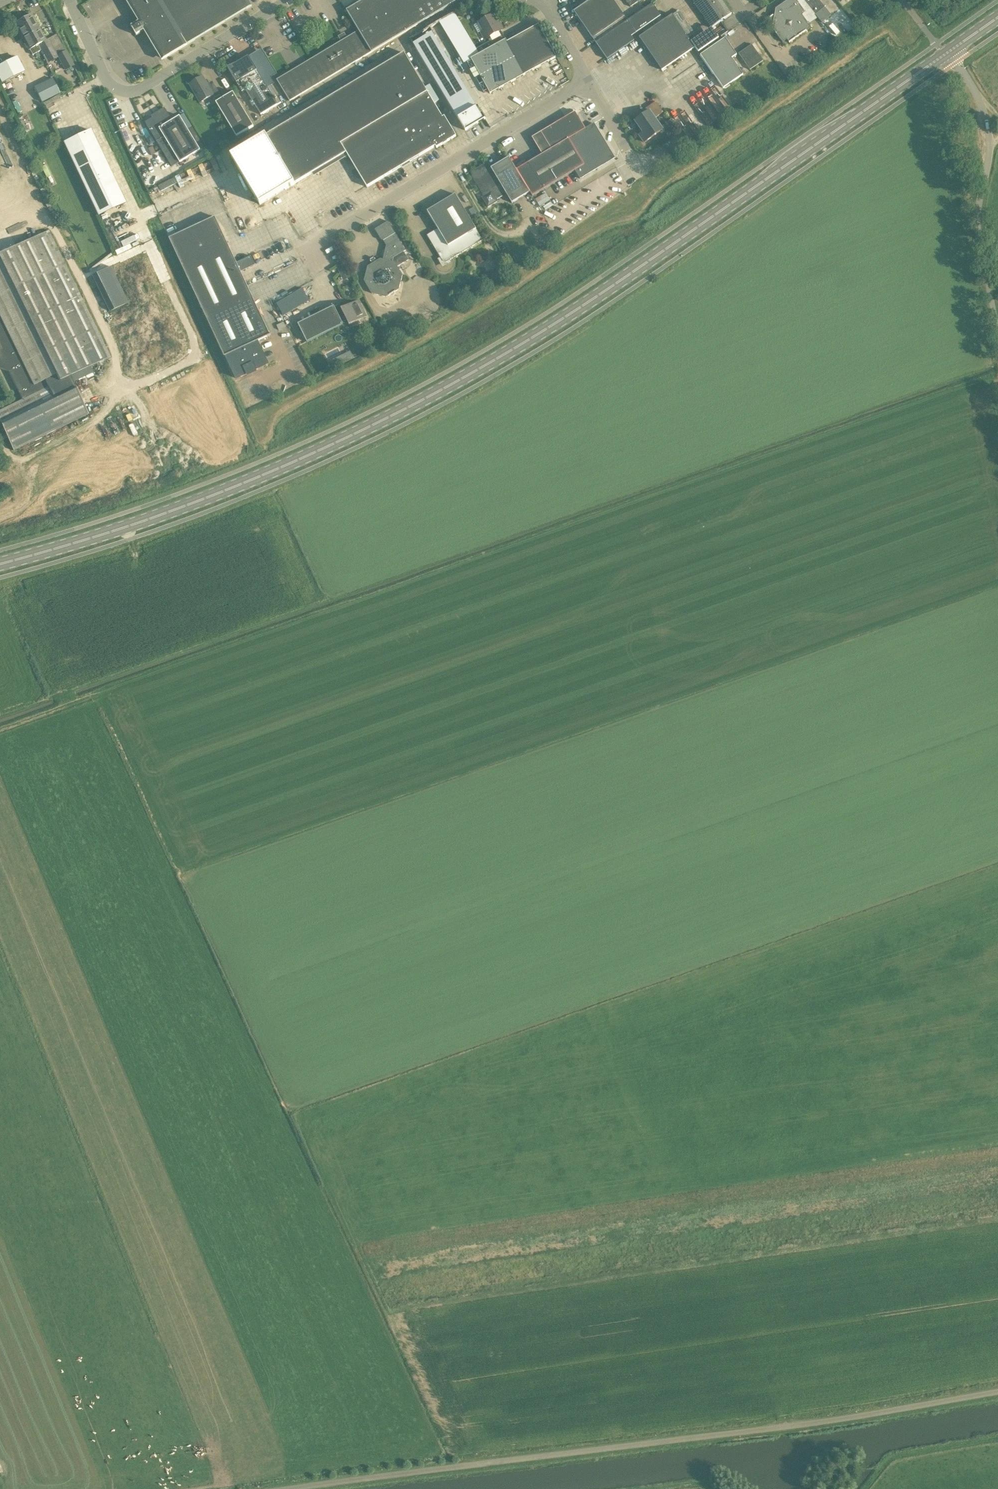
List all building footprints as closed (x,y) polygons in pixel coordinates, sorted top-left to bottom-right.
[(140,21),(130,27),(136,36),(146,30),(163,60),(252,6),(249,0),(128,0),(140,21)] [(458,0),(363,0),(346,10),(358,31),(346,38),(343,34),(338,36),(341,41),(276,80),(289,101),(458,0)] [(636,33),(627,21),(613,0),(590,0),(583,5),(580,20),(592,38),(595,36),(598,41),(595,43),(607,59),(634,40),(631,37),(636,33)] [(712,28),(731,14),(721,0),(692,0),(712,28)] [(811,28),(802,15),(805,13),(796,0),(787,0),(775,9),(772,28),(782,43),(787,40),(789,43),(811,28)] [(815,15),(824,7),(819,0),(803,0),(815,15)] [(652,4),(627,21),(636,33),(661,16),(652,4)] [(691,42),(697,37),(679,10),(672,15),(664,20),(639,37),(662,70),(695,48),(691,42)] [(45,41),(31,14),(22,19),(37,45),(38,45),(48,63),(57,58),(47,39),(45,41)] [(487,38),(492,47),(505,40),(502,34),(500,33),(499,32),(503,30),(499,22),(496,24),(492,15),(478,22),(483,31),(481,32),(485,39),(487,38)] [(28,50),(29,49),(32,55),(40,50),(37,45),(22,19),(14,23),(28,50)] [(505,40),(492,47),(466,61),(483,91),(487,89),(490,94),(556,57),(538,25),(507,42),(505,40)] [(718,38),(711,28),(697,37),(691,42),(695,48),(698,52),(718,38)] [(412,41),(449,110),(468,100),(432,31),(412,41)] [(723,88),(743,74),(732,58),(736,55),(725,38),(700,55),(723,88)] [(750,70),(763,61),(751,44),(738,53),(750,70)] [(72,67),(74,65),(66,50),(57,55),(65,71),(72,67)] [(444,117),(442,118),(404,53),(266,136),(295,183),(346,153),(367,188),(435,147),(436,148),(456,136),(444,117)] [(16,57),(0,65),(0,80),(1,82),(24,71),(16,57)] [(271,86),(267,88),(249,57),(229,69),(227,67),(242,92),(245,90),(260,116),(281,103),(271,86)] [(202,77),(189,85),(200,103),(213,96),(214,99),(220,96),(214,85),(208,88),(202,77)] [(52,78),(34,87),(41,102),(59,93),(52,78)] [(232,93),(216,103),(236,138),(253,128),(232,93)] [(655,118),(663,112),(656,101),(643,110),(645,113),(635,121),(643,132),(639,135),(644,142),(662,130),(655,118)] [(486,118),(478,106),(459,118),(466,130),(486,118)] [(164,138),(179,163),(205,148),(192,127),(187,130),(179,117),(172,121),(164,109),(150,117),(152,119),(144,123),(156,142),(164,138)] [(580,179),(615,158),(594,124),(585,129),(575,112),(532,138),(542,155),(521,168),(537,194),(575,171),(580,179)] [(91,130),(63,143),(97,216),(125,203),(91,130)] [(208,141),(209,151),(217,151),(216,141),(208,141)] [(137,158),(143,155),(137,144),(131,147),(137,158)] [(509,158),(491,168),(505,191),(505,192),(512,203),(529,193),(516,171),(509,158)] [(484,164),(470,173),(484,196),(482,197),(488,208),(498,201),(495,197),(505,192),(505,191),(491,168),(488,170),(484,164)] [(455,194),(427,211),(437,229),(426,236),(443,264),(483,240),(455,194)] [(257,342),(270,336),(215,217),(169,239),(224,357),(226,357),(237,379),(268,365),(257,342)] [(164,225),(168,234),(174,231),(170,222),(164,225)] [(402,275),(397,266),(408,260),(404,252),(406,251),(388,222),(375,230),(381,241),(383,241),(386,246),(383,260),(380,259),(367,267),(364,281),(372,294),(386,298),(399,290),(402,275)] [(48,231),(0,254),(0,369),(8,371),(22,400),(0,410),(0,425),(12,451),(88,414),(69,377),(109,357),(48,231)] [(237,262),(241,272),(255,265),(251,256),(237,262)] [(339,267),(345,279),(351,276),(345,264),(339,267)] [(91,275),(109,312),(128,303),(110,266),(91,275)] [(301,287),(275,302),(282,315),(309,300),(301,287)] [(307,343),(343,325),(342,323),(347,321),(349,326),(366,317),(358,301),(347,307),(346,304),(340,306),(339,305),(334,307),(298,325),(307,343)] [(320,313),(318,309),(309,313),(312,318),(320,313)] [(327,363),(331,370),(341,365),(337,358),(327,363)]
